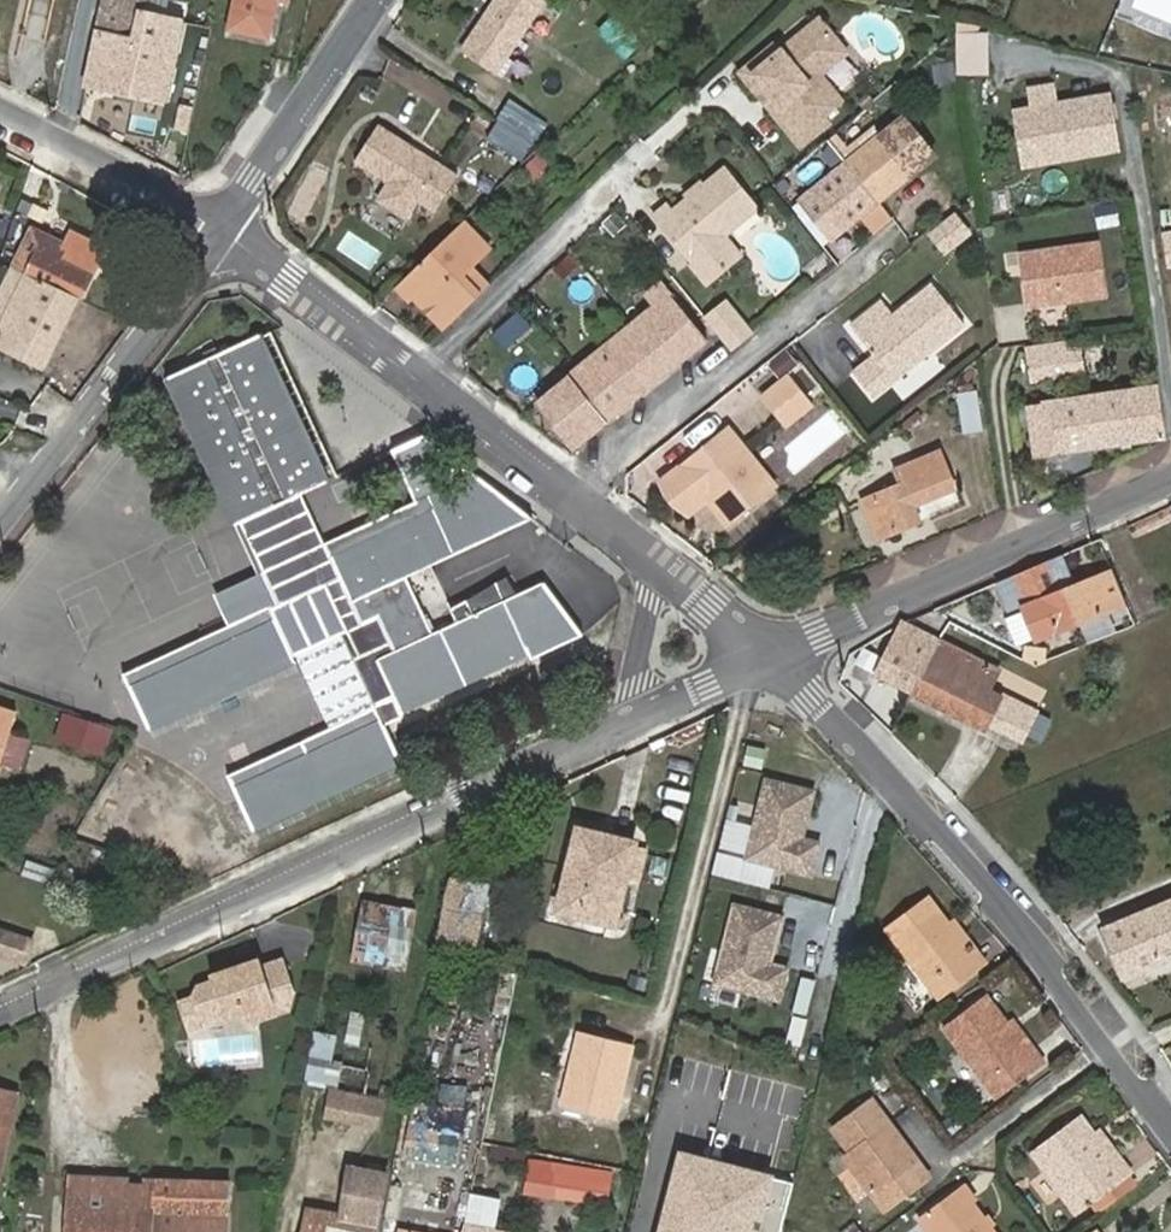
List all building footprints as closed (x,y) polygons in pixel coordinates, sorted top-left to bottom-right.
[(90,83),(172,102),(189,23),(149,14),(151,0),(109,0),(90,83)] [(230,26),(268,34),(274,0),(235,0),(230,26)] [(465,46),(499,66),(538,0),(492,0),(465,46)] [(822,17),(782,47),(753,70),(790,118),(785,122),(799,142),(827,120),(822,113),(841,98),(821,73),(848,51),(822,17)] [(984,33),(957,36),(961,72),(988,69),(984,33)] [(753,70),(782,47),(777,40),(742,67),(785,122),(790,118),(753,70)] [(928,63),(933,85),(954,80),(949,58),(928,63)] [(1030,103),(1055,100),(1052,80),(1027,84),(1030,103)] [(1072,142),(1074,152),(1121,145),(1113,91),(1055,100),(1030,103),(1016,105),(1023,149),(1072,142)] [(504,115),(540,136),(551,117),(515,97),(504,115)] [(529,154),(540,136),(504,115),(493,134),(529,154)] [(850,153),(795,188),(814,217),(831,206),(839,217),(911,170),(914,175),(932,163),(914,135),(896,147),(880,122),(845,145),(850,153)] [(462,174),(381,125),(359,161),(440,210),(462,174)] [(1025,159),(1074,152),(1072,142),(1023,149),(1025,159)] [(729,166),(705,185),(708,189),(696,200),(692,195),(675,208),(671,203),(655,215),(691,260),(724,234),(760,205),(729,166)] [(41,182),(30,179),(25,204),(36,206),(41,182)] [(708,189),(705,185),(692,195),(696,200),(708,189)] [(1098,226),(1116,223),(1112,203),(1094,206),(1098,226)] [(468,217),(387,295),(402,307),(409,300),(421,311),(419,313),(440,333),(488,286),(472,270),(481,260),(498,243),(468,217)] [(1000,227),(999,218),(991,220),(992,229),(1000,227)] [(961,221),(947,230),(956,245),(970,236),(961,221)] [(13,269),(80,300),(91,278),(104,250),(72,234),(67,243),(34,226),(13,269)] [(724,234),(691,260),(707,281),(740,255),(724,234)] [(499,275),(481,260),(472,270),(488,286),(499,275)] [(1042,294),(1059,292),(1055,260),(1038,263),(1042,294)] [(1038,263),(1019,266),(1024,297),(1042,294),(1038,263)] [(80,300),(13,269),(0,299),(0,304),(11,310),(18,296),(70,322),(80,300)] [(659,307),(543,402),(577,446),(709,338),(663,284),(650,296),(659,307)] [(883,300),(849,326),(862,342),(867,338),(877,351),(872,355),(894,381),(965,325),(933,284),(912,299),(911,309),(904,315),(894,315),(883,300)] [(46,369),(70,322),(18,296),(11,310),(0,335),(0,345),(46,369)] [(912,299),(894,315),(904,315),(911,309),(912,299)] [(11,310),(0,304),(0,335),(11,310)] [(528,325),(513,309),(489,331),(504,347),(528,325)] [(1034,380),(1120,367),(1116,338),(1068,345),(1063,317),(1025,324),(1034,380)] [(266,509),(288,499),(330,481),(261,333),(171,374),(238,524),(249,519),(255,534),(273,526),(266,509)] [(867,338),(862,342),(872,355),(877,351),(867,338)] [(782,379),(754,401),(775,427),(803,406),(782,379)] [(1163,436),(1156,385),(1030,404),(1036,455),(1163,436)] [(986,427),(980,388),(959,391),(965,430),(986,427)] [(1023,456),(1036,455),(1030,404),(1016,406),(1023,456)] [(774,485),(725,424),(677,463),(659,477),(665,492),(673,501),(686,510),(707,493),(711,499),(708,501),(725,523),(774,485)] [(864,500),(880,538),(922,520),(915,504),(957,487),(942,450),(897,469),(903,484),(864,500)] [(286,602),(273,609),(291,648),(295,658),(327,726),(381,700),(389,717),(404,709),(364,626),(350,633),(288,499),(266,509),(273,526),(255,534),(286,602)] [(1059,556),(1009,577),(1021,605),(1032,601),(1071,585),(1059,556)] [(1110,569),(1098,574),(1112,607),(1123,602),(1110,569)] [(1071,585),(1032,601),(1021,605),(1021,610),(1034,638),(1112,607),(1098,574),(1071,585)] [(1021,605),(1009,577),(992,585),(1004,613),(1021,605)] [(460,625),(399,654),(382,618),(364,626),(404,709),(526,649),(579,623),(550,581),(523,596),(503,608),(493,589),(453,610),(460,625)] [(511,581),(493,589),(503,608),(523,596),(511,581)] [(295,658),(291,648),(273,609),(127,676),(148,724),(295,658)] [(1012,647),(1034,638),(1021,610),(1001,618),(1012,647)] [(586,634),(579,623),(526,649),(532,660),(586,634)] [(877,672),(914,691),(937,641),(902,623),(877,672)] [(937,641),(914,691),(967,718),(969,713),(984,683),(991,668),(937,641)] [(1023,740),(1029,727),(1038,710),(984,683),(969,713),(1023,740)] [(406,756),(389,717),(381,700),(327,726),(237,768),(231,770),(256,824),(406,756)] [(16,711),(0,706),(0,757),(16,711)] [(1038,710),(1029,727),(1043,734),(1052,715),(1038,708),(1038,710)] [(62,712),(55,733),(87,745),(95,723),(62,712)] [(87,745),(98,749),(106,727),(95,723),(87,745)] [(813,793),(759,778),(737,860),(808,880),(818,844),(801,839),(813,793)] [(618,921),(638,842),(582,828),(562,908),(618,921)] [(19,875),(42,883),(47,868),(24,860),(19,875)] [(478,942),(491,881),(461,875),(447,935),(478,942)] [(975,936),(954,907),(935,881),(896,909),(949,981),(994,948),(981,932),(975,936)] [(1170,961),(1170,901),(1106,929),(1126,978),(1170,961)] [(781,917),(727,902),(704,984),(775,1004),(785,968),(768,963),(781,917)] [(960,903),(954,907),(975,936),(981,932),(960,903)] [(379,907),(361,904),(351,960),(406,968),(416,913),(396,910),(386,916),(379,907)] [(29,960),(37,937),(0,925),(0,951),(29,960)] [(253,1023),(289,1010),(294,991),(281,957),(260,965),(258,958),(209,976),(211,981),(196,987),(191,998),(177,1003),(186,1027),(200,1022),(222,1014),(224,1019),(248,1010),(253,1023)] [(997,1069),(1007,1083),(1053,1049),(1042,1033),(1036,1037),(1016,1009),(993,979),(948,1013),(991,1072),(997,1069)] [(478,1007),(489,1009),(490,1004),(493,1005),(496,992),(477,989),(475,998),(479,998),(478,1007)] [(1036,1037),(1042,1033),(1021,1005),(1016,1009),(1036,1037)] [(369,1063),(368,1071),(378,1072),(387,1019),(346,1012),(339,1058),(369,1063)] [(200,1022),(186,1027),(188,1033),(202,1028),(200,1022)] [(632,1046),(582,1033),(562,1108),(612,1121),(632,1046)] [(1002,1087),(1007,1083),(997,1069),(991,1072),(1002,1087)] [(888,1114),(893,1110),(873,1084),(843,1107),(861,1131),(848,1140),(891,1198),(930,1169),(919,1154),(923,1150),(897,1116),(892,1120),(888,1114)] [(420,1102),(409,1153),(477,1167),(489,1110),(469,1106),(471,1091),(445,1085),(441,1106),(420,1102)] [(382,1127),(388,1092),(380,1091),(379,1098),(328,1089),(323,1118),(382,1127)] [(35,1104),(0,1095),(0,1180),(14,1184),(35,1104)] [(1123,1148),(1105,1124),(1088,1103),(1044,1135),(1089,1198),(1141,1162),(1128,1144),(1123,1148)] [(897,1116),(893,1110),(888,1114),(892,1120),(897,1116)] [(1110,1120),(1105,1124),(1123,1148),(1128,1144),(1110,1120)] [(483,1144),(481,1161),(519,1164),(520,1148),(483,1144)] [(675,1152),(653,1231),(777,1231),(791,1184),(675,1152)] [(549,1197),(557,1166),(540,1161),(541,1155),(534,1154),(525,1191),(549,1197)] [(609,1182),(557,1166),(549,1197),(598,1210),(609,1182)] [(306,1231),(375,1231),(383,1172),(352,1168),(345,1214),(309,1209),(306,1231)] [(146,1178),(146,1187),(116,1186),(116,1176),(73,1174),(69,1231),(229,1231),(230,1181),(146,1178)] [(966,1175),(927,1205),(946,1231),(1008,1231),(966,1175)] [(470,1200),(471,1194),(453,1191),(447,1218),(422,1212),(417,1231),(464,1231),(470,1200)] [(464,1231),(518,1231),(489,1225),(493,1204),(470,1200),(464,1231)] [(1103,1220),(1086,1231),(1111,1231),(1103,1220)]
